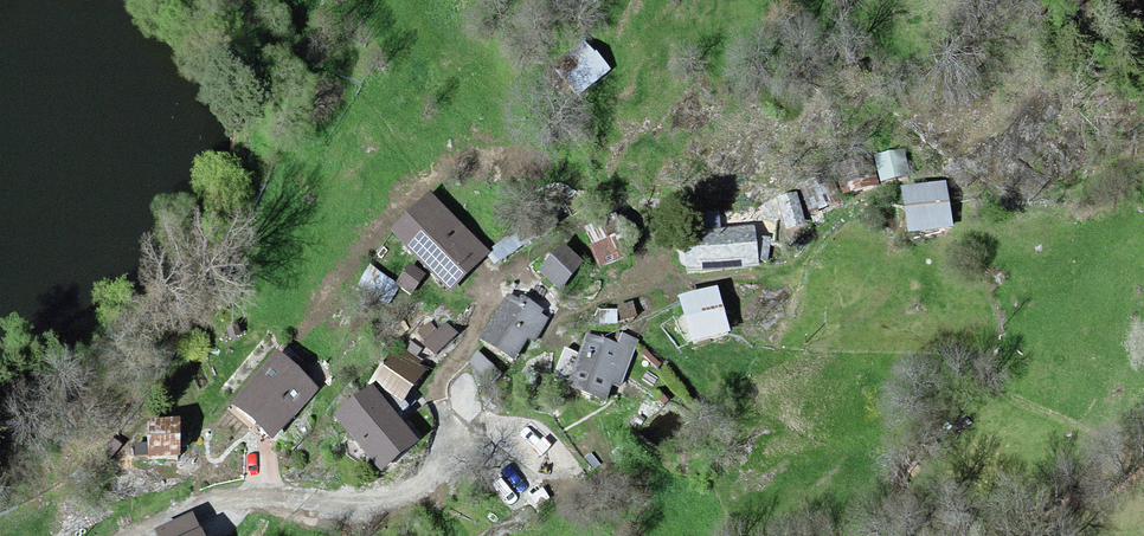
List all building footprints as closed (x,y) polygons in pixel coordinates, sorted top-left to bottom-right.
[(558,78),(579,104),(610,78),(589,53),(558,78)] [(904,196),(911,241),(955,234),(948,189),(904,196)] [(393,243),(451,300),(490,260),(432,204),(393,243)] [(686,225),(690,279),(760,274),(757,233),(720,236),(719,223),(686,225)] [(564,254),(543,279),(563,296),(585,271),(564,254)] [(685,305),(696,354),(731,346),(720,297),(685,305)] [(482,346),(517,368),(546,321),(511,299),(482,346)] [(589,342),(568,399),(606,412),(613,393),(624,397),(641,351),(623,345),(620,353),(589,342)] [(396,354),(374,385),(407,409),(429,378),(396,354)] [(235,413),(276,450),(321,400),(280,363),(235,413)] [(337,425),(383,481),(420,451),(374,395),(337,425)] [(154,416),(154,455),(187,456),(187,417),(154,416)]
